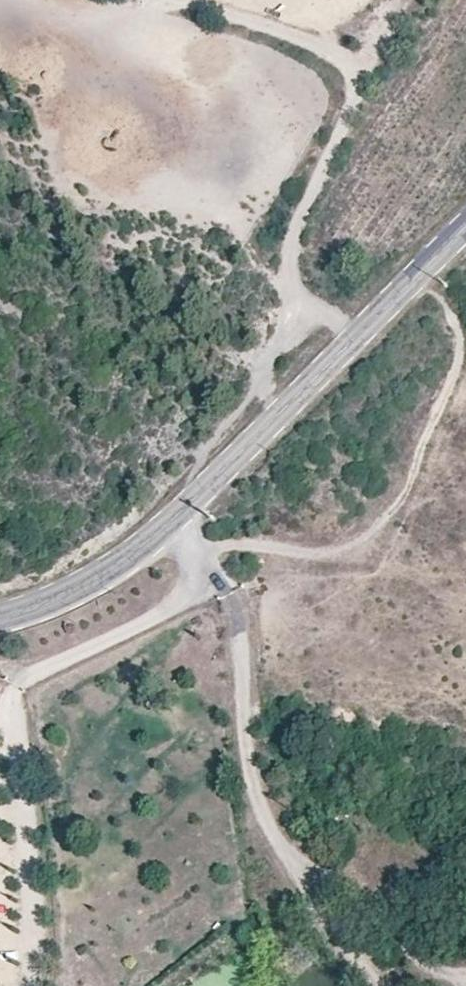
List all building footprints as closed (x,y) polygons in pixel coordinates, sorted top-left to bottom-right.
[(0,950),(0,963),(19,961),(17,948),(0,950)] [(22,983),(22,970),(0,970),(0,983),(22,983)]
